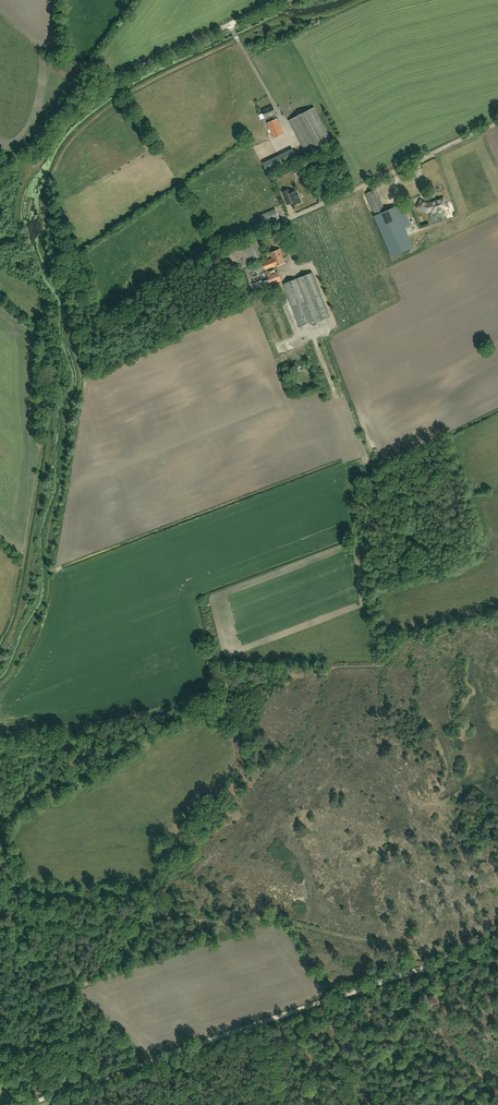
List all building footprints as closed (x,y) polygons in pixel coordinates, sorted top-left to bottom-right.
[(274,138),(284,134),(277,118),(275,119),(274,115),(276,114),(272,106),(262,111),(266,119),(270,117),(272,121),(267,123),(274,138)] [(314,107),(289,121),(307,155),(332,141),(314,107)] [(293,149),(263,164),(268,174),(298,159),(293,149)] [(289,189),(287,190),(283,192),(288,205),(292,203),(293,206),(301,202),(296,191),(291,193),(289,189)] [(366,193),(375,214),(374,215),(391,256),(413,247),(406,230),(411,227),(402,204),(385,211),(376,189),(366,193)] [(429,210),(432,209),(433,212),(437,210),(438,212),(439,212),(442,211),(442,210),(442,208),(444,208),(445,210),(450,209),(448,203),(446,204),(443,198),(435,201),(435,200),(429,203),(430,203),(428,204),(427,203),(420,200),(417,207),(427,212),(429,211),(429,210)] [(280,220),(277,212),(272,214),(275,222),(280,220)] [(227,248),(235,271),(260,261),(251,238),(227,248)] [(266,270),(285,263),(280,249),(271,253),(273,258),(246,268),(255,291),(282,281),(278,271),(268,275),(266,270)] [(299,326),(309,323),(310,325),(329,317),(312,273),(299,278),(283,284),(299,326)]
